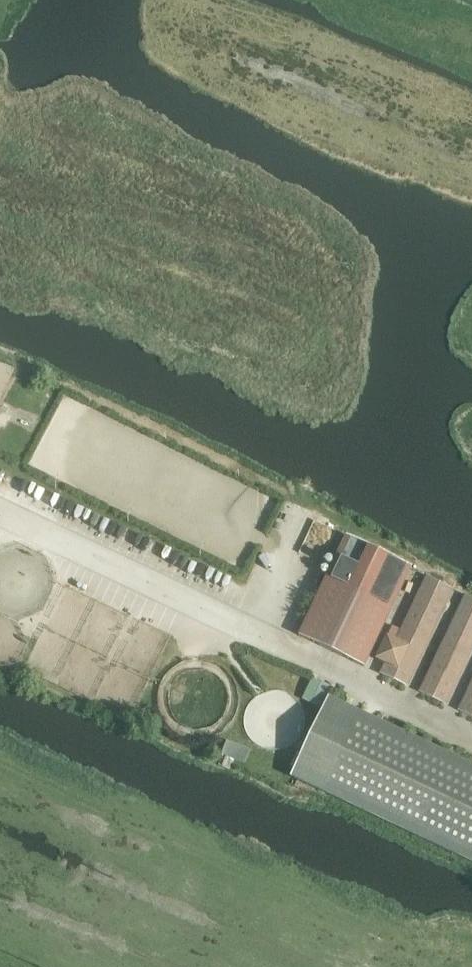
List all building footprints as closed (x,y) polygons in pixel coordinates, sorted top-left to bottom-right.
[(298,635),(365,667),(413,567),(346,535),(298,635)] [(377,659),(388,664),(383,675),(405,685),(451,588),(467,596),(422,693),(445,704),(471,645),(471,597),(426,576),(429,578),(414,609),(405,605),(399,618),(408,622),(404,630),(393,625),(377,659)] [(331,690),(311,681),(302,702),(322,711),(328,697),(331,690)] [(461,711),(471,717),(471,688),(461,711)] [(471,861),(471,764),(328,697),(322,711),(291,776),(471,861)] [(227,739),(224,753),(248,760),(252,746),(227,739)]
